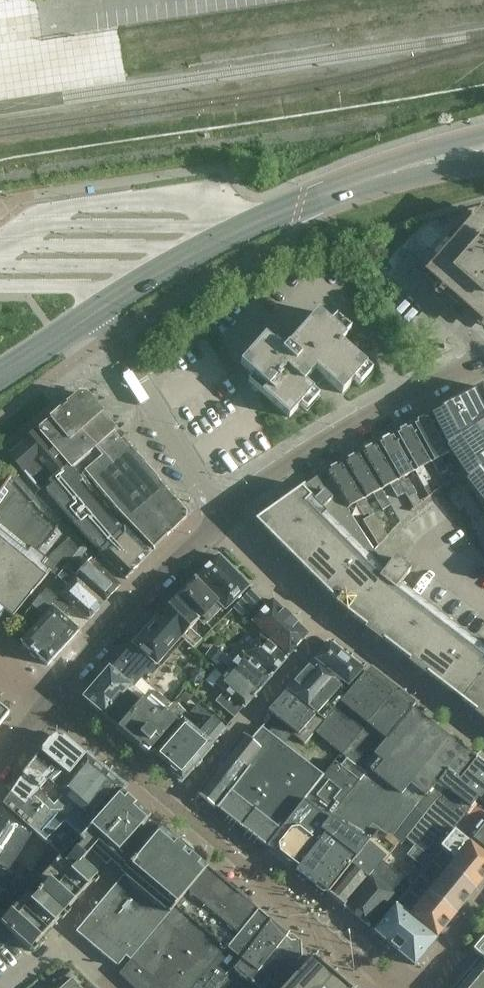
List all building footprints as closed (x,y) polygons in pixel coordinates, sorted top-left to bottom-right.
[(483,327),(483,212),(481,210),(424,275),(483,327)] [(399,259),(410,268),(433,243),(422,233),(399,259)] [(368,366),(347,348),(342,343),(347,337),(319,312),(284,352),(266,336),(241,364),(254,375),(248,381),(290,418),(315,389),(312,387),(323,375),(343,394),(368,366)] [(483,391),(482,388),(441,408),(442,410),(456,437),(472,460),(470,461),(483,481),(483,391)] [(100,554),(127,580),(139,568),(137,567),(150,553),(124,528),(120,532),(79,484),(82,481),(80,478),(85,474),(153,549),(191,517),(125,439),(123,440),(116,432),(118,431),(105,416),(88,396),(83,395),(79,395),(23,443),(24,444),(10,456),(40,491),(43,489),(87,539),(101,552),(100,554)] [(450,453),(448,450),(429,415),(412,424),(431,463),(439,475),(448,470),(440,458),(450,453)] [(423,467),(431,463),(412,424),(394,434),(415,472),(424,487),(428,485),(426,482),(431,479),(423,467)] [(405,481),(403,478),(415,472),(394,434),(377,444),(406,493),(409,498),(416,494),(408,480),(405,481)] [(402,495),(406,493),(377,444),(359,453),(381,490),(390,485),(398,498),(402,495)] [(391,506),(381,490),(359,453),(342,463),(365,499),(373,494),(382,510),(391,506)] [(387,537),(365,499),(342,463),(324,472),(347,509),(356,504),(363,516),(368,514),(370,517),(363,520),(378,546),(387,537)] [(374,552),(349,512),(347,509),(324,472),(265,515),(264,529),(347,613),(376,636),(419,669),(454,696),(483,719),(483,647),(402,583),(411,571),(395,558),(389,567),(374,552)] [(43,519),(10,482),(12,478),(11,477),(0,493),(0,619),(5,613),(12,619),(51,572),(58,578),(65,568),(82,547),(73,536),(51,555),(47,560),(38,552),(59,527),(58,526),(55,529),(43,519)] [(416,494),(409,498),(413,507),(421,503),(416,494)] [(226,610),(250,587),(220,556),(196,580),(223,607),(226,610)] [(76,578),(105,603),(120,587),(92,561),(83,571),(80,568),(81,567),(73,561),(66,569),(76,578)] [(76,578),(66,569),(65,568),(58,578),(60,580),(68,587),(60,596),(89,620),(105,603),(76,578)] [(212,630),(220,622),(215,616),(223,607),(196,580),(180,595),(202,617),(199,620),(205,626),(206,624),(212,630)] [(61,617),(68,609),(46,590),(21,622),(30,612),(41,622),(22,644),(48,667),(78,632),(61,617)] [(243,616),(261,598),(253,590),(235,608),(243,616)] [(182,638),(186,642),(194,649),(202,640),(191,630),(199,620),(177,598),(159,616),(158,616),(182,638)] [(290,656),(300,645),(309,634),(273,600),(253,621),(290,656)] [(133,646),(160,669),(169,660),(186,642),(182,638),(158,616),(156,618),(157,618),(133,646)] [(273,676),(288,659),(261,636),(246,652),(273,676)] [(325,719),(342,700),(339,697),(363,670),(330,644),(289,690),(325,719)] [(160,669),(133,646),(132,645),(111,670),(134,689),(141,680),(145,675),(150,679),(160,669)] [(205,655),(217,666),(226,655),(214,645),(205,655)] [(271,678),(243,654),(235,662),(227,656),(222,662),(258,693),(271,678)] [(258,693),(222,662),(206,680),(214,687),(217,683),(226,691),(217,701),(235,717),(244,707),(245,708),(258,693)] [(121,730),(146,699),(148,697),(154,691),(141,680),(134,689),(111,670),(110,669),(84,699),(121,730)] [(365,728),(393,694),(366,673),(316,733),(342,754),(363,728),(365,728)] [(148,697),(146,699),(121,730),(149,754),(175,724),(175,723),(174,721),(185,710),(176,701),(172,705),(157,692),(156,693),(154,691),(148,697)] [(270,712),(274,715),(280,720),(295,731),(292,734),(305,744),(324,722),(319,718),(319,719),(286,693),(270,712)] [(361,770),(411,708),(393,694),(365,728),(363,728),(342,754),(348,759),(361,770)] [(213,746),(226,730),(198,705),(184,721),(213,746)] [(0,707),(0,728),(10,716),(0,707)] [(460,780),(477,759),(411,708),(361,770),(366,774),(334,815),(373,839),(379,830),(393,840),(393,839),(430,793),(448,771),(460,780)] [(270,733),(262,728),(252,740),(263,749),(250,766),(218,809),(268,848),(324,776),(284,745),(292,734),(295,731),(280,720),(270,733)] [(182,781),(213,746),(184,721),(153,757),(182,781)] [(70,777),(77,769),(85,757),(57,733),(23,776),(11,794),(25,806),(33,797),(61,770),(70,777)] [(263,749),(252,740),(246,735),(236,747),(203,789),(204,798),(217,808),(249,765),(250,766),(263,749)] [(77,812),(92,825),(121,792),(123,790),(86,758),(70,778),(70,777),(61,770),(33,797),(25,806),(11,794),(3,806),(33,833),(44,843),(77,812)] [(366,774),(361,770),(348,759),(341,767),(335,762),(324,776),(268,848),(293,868),(322,831),(334,815),(366,774)] [(479,799),(483,793),(483,765),(477,759),(460,780),(448,771),(430,793),(438,799),(407,839),(432,859),(438,851),(449,838),(455,830),(479,799)] [(31,952),(45,937),(103,871),(150,818),(121,792),(92,825),(81,836),(61,858),(43,879),(35,888),(29,894),(2,925),(31,952)] [(465,838),(476,824),(471,820),(480,808),(476,805),(466,817),(467,817),(456,831),(465,838)] [(33,833),(3,806),(0,811),(0,853),(14,863),(33,833)] [(338,883),(359,857),(373,839),(334,815),(322,831),(326,834),(298,871),(329,895),(338,883)] [(468,840),(483,853),(483,820),(468,840)] [(393,840),(379,830),(373,839),(359,857),(360,857),(330,895),(345,907),(400,844),(393,839),(393,840)] [(415,962),(436,938),(435,937),(456,913),(477,889),(476,889),(483,880),(483,854),(456,831),(438,851),(440,852),(375,928),(415,962)] [(191,857),(162,832),(142,855),(140,854),(129,866),(131,868),(77,932),(118,967),(126,957),(131,962),(153,935),(208,870),(192,856),(191,857)] [(61,858),(48,847),(32,871),(44,878),(61,858)] [(4,879),(7,874),(14,863),(0,853),(0,876),(4,879)] [(369,927),(401,891),(408,882),(386,862),(377,872),(373,876),(346,907),(369,927)] [(211,970),(225,952),(258,912),(208,870),(153,935),(131,962),(120,975),(133,987),(195,987),(211,970)] [(7,874),(4,879),(16,886),(29,894),(35,888),(43,879),(31,872),(25,881),(14,874),(12,877),(7,874)] [(16,886),(4,879),(0,876),(0,890),(10,896),(16,886)] [(271,923),(258,912),(225,952),(211,970),(195,987),(219,987),(223,983),(243,961),(271,923)] [(302,957),(301,948),(271,923),(243,961),(223,983),(219,987),(276,987),(302,957)] [(10,939),(1,930),(0,932),(0,950),(10,939)] [(474,950),(482,957),(456,987),(483,987),(483,938),(474,950)] [(315,958),(287,987),(350,987),(315,958)] [(60,975),(66,981),(73,975),(68,968),(60,975)]
